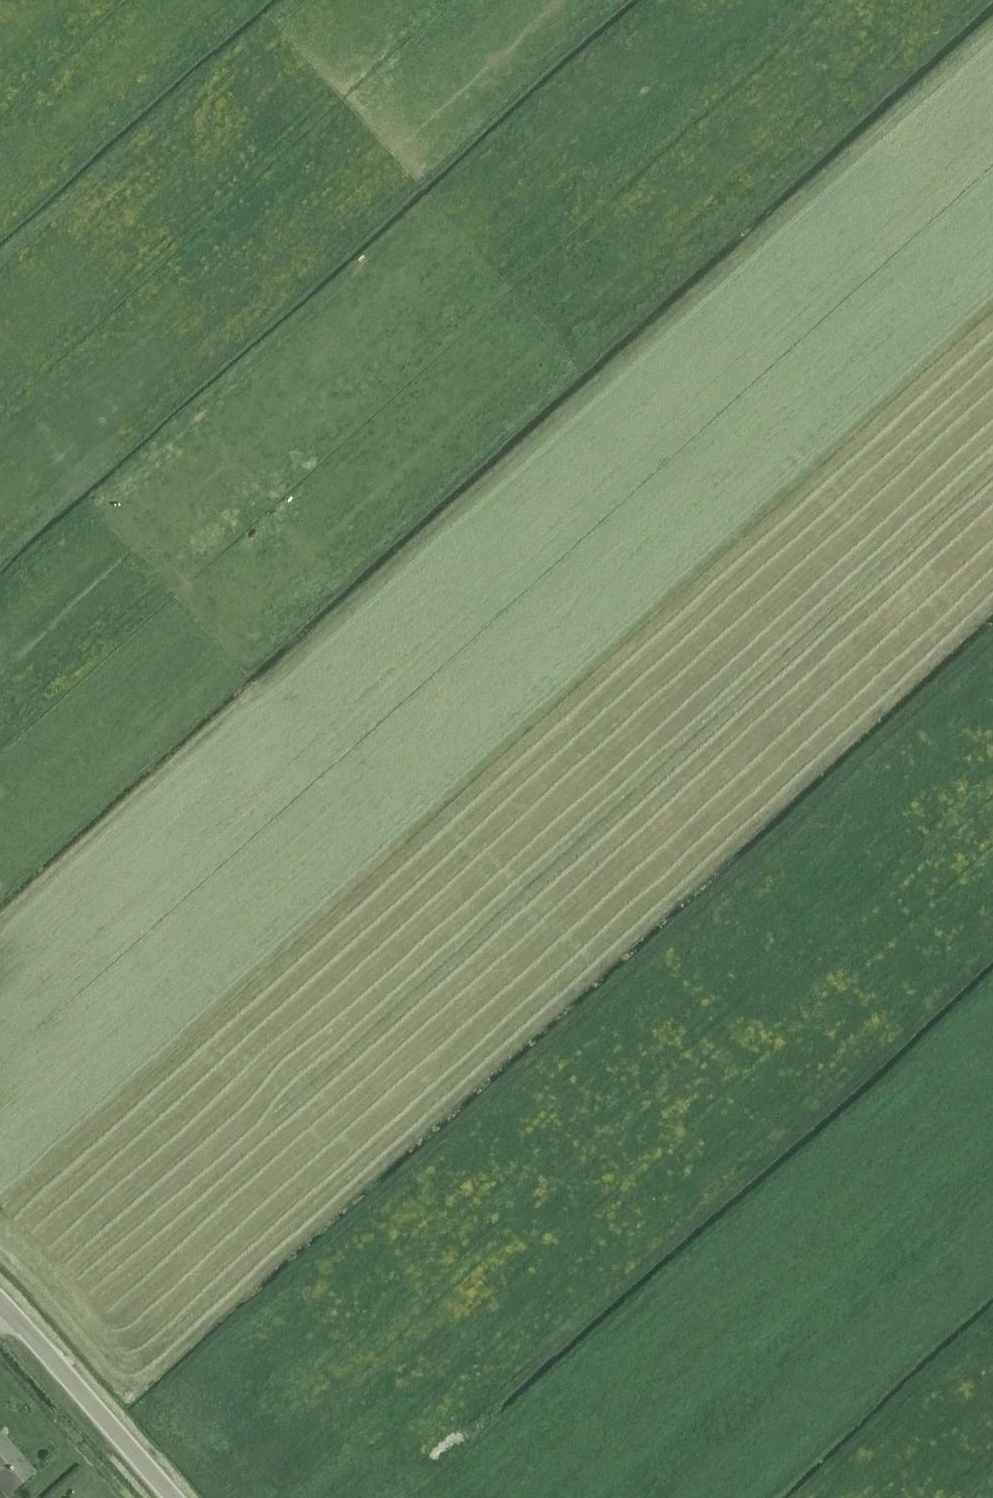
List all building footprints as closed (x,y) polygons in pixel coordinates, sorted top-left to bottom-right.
[(6,1497),(7,1497),(34,1475),(2,1438),(0,1440),(0,1491),(6,1497)]
